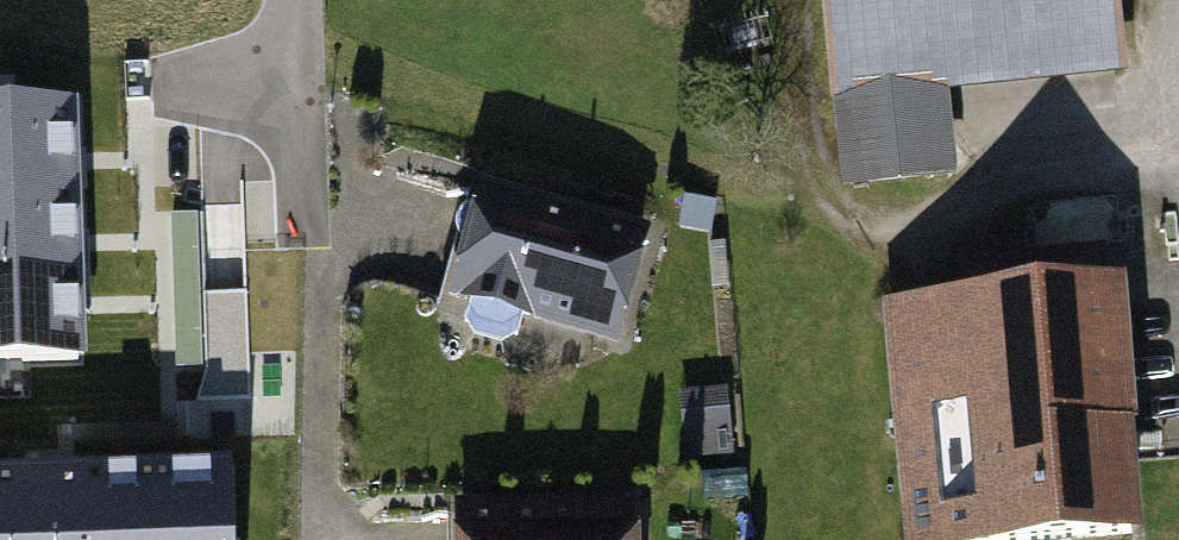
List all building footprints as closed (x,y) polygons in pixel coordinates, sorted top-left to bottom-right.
[(831,186),(952,174),(942,69),(1116,53),(1111,0),(813,0),(831,186)] [(71,186),(68,99),(0,102),(0,189),(71,186)] [(655,225),(475,175),(444,288),(624,337),(655,225)] [(74,272),(71,186),(0,189),(0,274),(74,272)] [(78,358),(74,272),(0,274),(0,361),(78,358)] [(882,300),(902,539),(1001,539),(1149,528),(1128,279),(882,300)] [(231,466),(0,475),(0,539),(234,539),(231,466)] [(447,473),(447,539),(640,539),(640,471),(447,473)]
